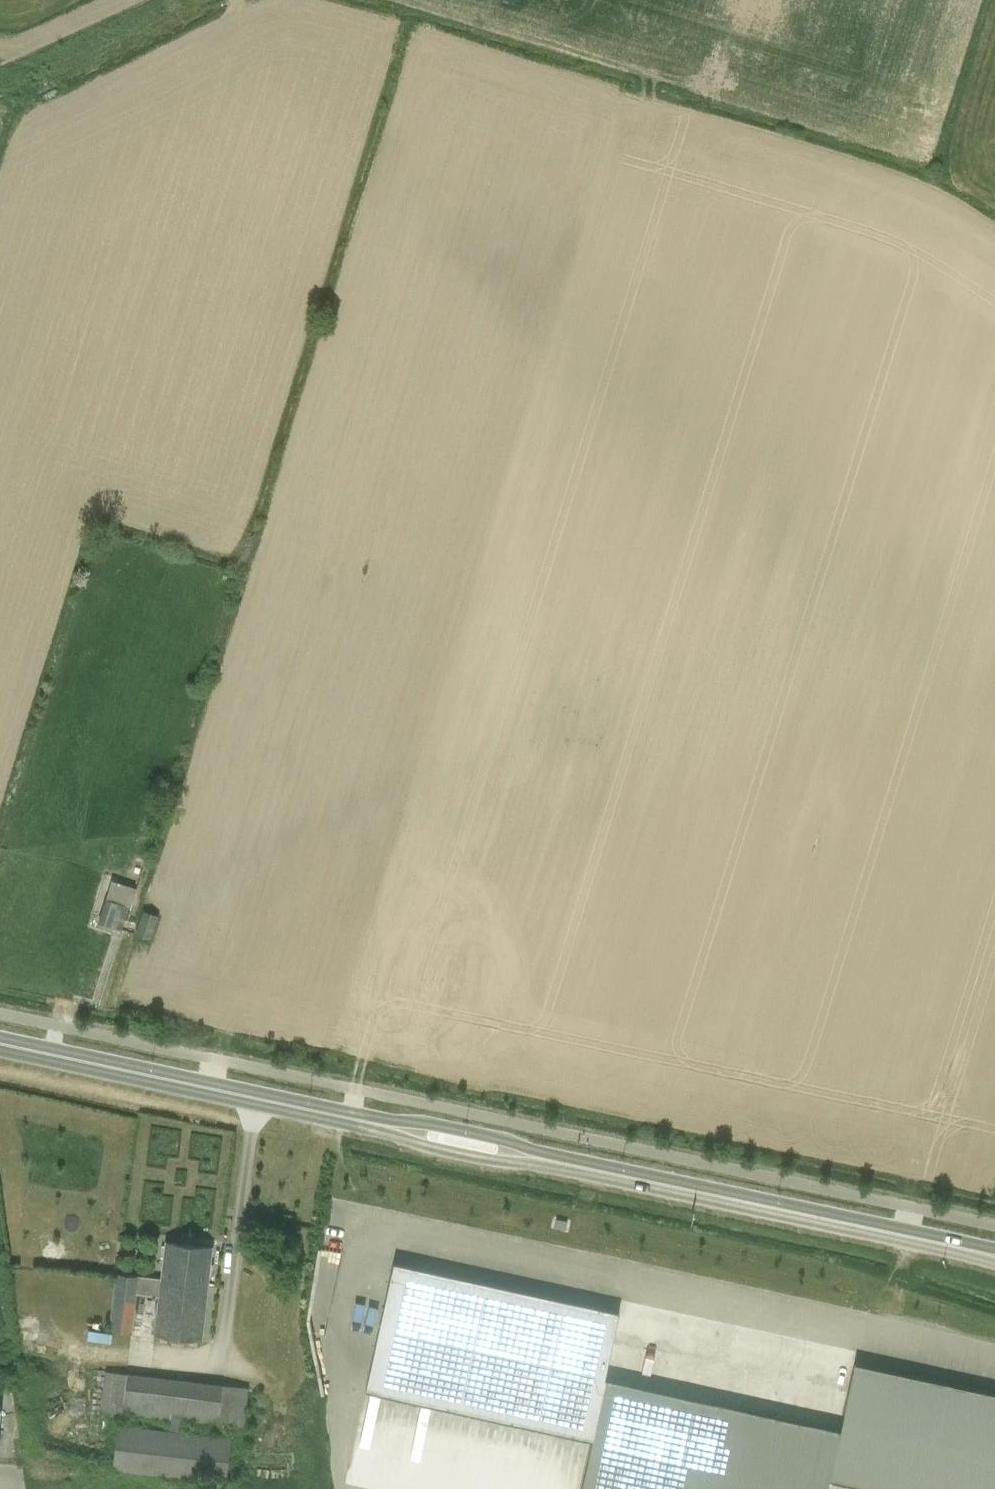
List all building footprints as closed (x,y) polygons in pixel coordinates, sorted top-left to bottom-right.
[(129,906),(110,900),(103,925),(122,931),(129,906)] [(136,1295),(159,1297),(155,1334),(200,1340),(211,1247),(166,1242),(161,1279),(117,1274),(109,1331),(132,1333),(136,1295)] [(365,1393),(591,1442),(581,1488),(826,1488),(829,1479),(875,1488),(994,1488),(994,1394),(854,1364),(839,1430),(605,1379),(619,1313),(393,1263),(365,1393)] [(249,1388),(235,1387),(223,1385),(223,1384),(126,1373),(104,1371),(99,1412),(122,1415),(170,1421),(169,1431),(117,1425),(112,1470),(226,1483),(231,1439),(180,1433),(181,1423),(218,1426),(244,1428),(249,1388)] [(366,1461),(360,1459),(364,1443),(355,1441),(345,1481),(360,1485),(366,1461)]
